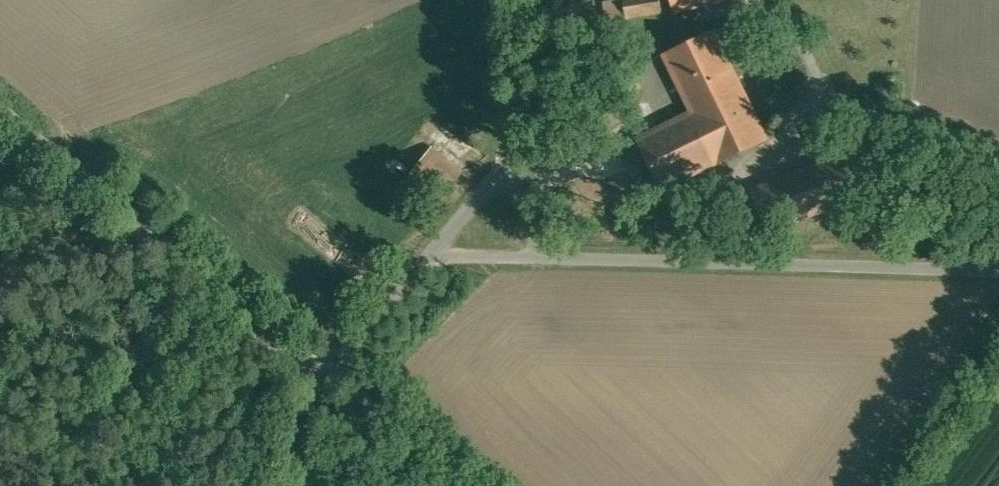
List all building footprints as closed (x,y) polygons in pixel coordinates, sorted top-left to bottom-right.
[(625,18),(661,11),(659,0),(622,0),(625,18)] [(675,12),(721,0),(672,0),(675,12)] [(714,32),(665,55),(693,112),(694,114),(743,90),(714,32)] [(743,90),(694,114),(693,112),(638,139),(662,190),(766,138),(743,90)] [(404,182),(436,207),(464,171),(432,146),(404,182)] [(860,151),(753,190),(768,233),(875,193),(860,151)]
